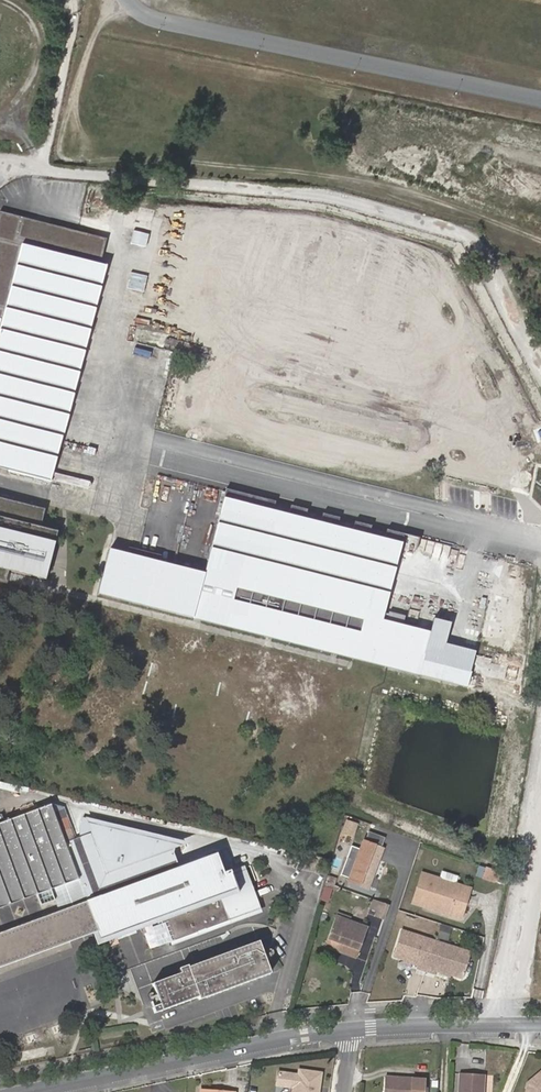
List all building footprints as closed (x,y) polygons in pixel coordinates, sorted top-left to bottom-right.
[(133,229),(129,243),(145,247),(148,234),(133,229)] [(0,238),(0,468),(53,482),(109,267),(0,238)] [(144,291),(147,275),(129,272),(127,288),(144,291)] [(111,549),(100,593),(467,689),(471,673),(424,660),(431,632),(384,620),(406,536),(389,531),(387,540),(371,536),(373,527),(357,523),(355,532),(339,528),(342,519),(325,515),(323,524),(307,520),(310,511),(293,506),(291,515),(275,511),(278,502),(228,490),(206,574),(161,562),(163,556),(130,547),(129,554),(111,549)] [(7,582),(10,570),(46,580),(58,533),(41,528),(46,510),(0,498),(0,581),(7,582)] [(37,893),(41,906),(56,901),(60,911),(0,933),(0,967),(98,932),(101,939),(157,918),(167,943),(247,914),(243,902),(254,898),(249,885),(245,886),(242,878),(246,877),(243,869),(231,872),(231,871),(224,874),(215,877),(208,857),(180,867),(175,853),(177,841),(89,821),(93,832),(66,843),(52,804),(0,824),(0,907),(37,893)] [(354,838),(358,825),(347,821),(342,834),(354,838)] [(363,839),(347,882),(369,890),(385,848),(363,839)] [(216,854),(208,857),(215,877),(224,874),(216,854)] [(495,869),(482,864),(478,875),(491,879),(495,869)] [(504,883),(505,873),(495,869),(491,879),(504,883)] [(456,882),(457,876),(441,871),(440,877),(456,882)] [(469,889),(420,873),(412,899),(430,904),(428,909),(459,918),(469,889)] [(323,886),(318,899),(327,902),(331,888),(323,886)] [(258,910),(254,898),(243,902),(247,914),(258,910)] [(430,904),(412,899),(411,903),(428,909),(430,904)] [(388,906),(379,903),(374,917),(383,920),(388,906)] [(338,915),(326,947),(355,958),(367,929),(351,923),(352,920),(338,915)] [(444,969),(450,971),(461,975),(469,951),(435,939),(403,928),(394,952),(418,961),(416,965),(425,968),(434,971),(436,966),(444,969)] [(155,1012),(199,996),(200,999),(270,973),(258,941),(188,968),(187,965),(179,968),(180,973),(153,983),(160,1003),(153,1005),(155,1012)] [(461,1068),(460,1091),(483,1091),(484,1069),(461,1068)] [(316,1089),(319,1090),(321,1073),(298,1070),(298,1075),(278,1072),(276,1085),(293,1088),(292,1091),(316,1091),(316,1089)] [(525,1091),(540,1091),(540,1075),(526,1086),(525,1091)] [(385,1078),(384,1091),(412,1091),(413,1080),(385,1078)] [(425,1080),(413,1080),(412,1091),(425,1091),(425,1080)]
